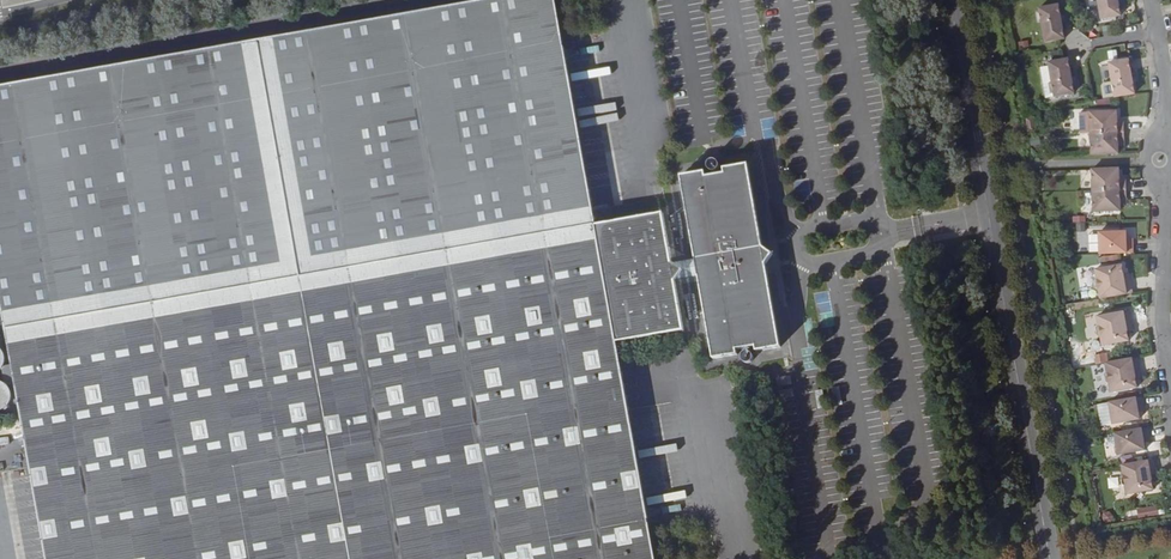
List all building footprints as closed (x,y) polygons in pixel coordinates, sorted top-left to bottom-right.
[(7,327),(49,558),(659,558),(618,336),(684,324),(675,274),(673,262),(663,208),(596,220),(556,0),(460,0),(0,84),(0,290),(7,327)] [(1118,0),(1098,0),(1103,29),(1122,25),(1118,0)] [(1064,41),(1058,7),(1038,10),(1044,44),(1064,41)] [(1134,89),(1128,55),(1108,59),(1114,92),(1134,89)] [(1073,95),(1067,61),(1048,64),(1054,99),(1073,95)] [(1117,112),(1090,113),(1091,135),(1125,133),(1124,125),(1118,125),(1117,112)] [(1035,131),(1033,118),(1026,119),(1029,133),(1035,131)] [(1125,142),(1125,133),(1091,135),(1091,156),(1119,155),(1118,148),(1118,143),(1125,142)] [(706,170),(719,169),(719,157),(706,157),(706,170)] [(700,256),(673,262),(675,274),(703,269),(718,352),(737,348),(736,343),(760,338),(760,343),(782,339),(767,260),(775,247),(764,241),(750,158),(725,163),(726,169),(707,173),(706,167),(686,171),(700,256)] [(1118,170),(1091,171),(1092,193),(1126,191),(1125,182),(1119,182),(1119,178),(1118,170)] [(1126,200),(1126,191),(1092,193),(1093,214),(1120,213),(1120,205),(1119,201),(1126,200)] [(1125,235),(1098,237),(1099,258),(1133,255),(1132,246),(1126,247),(1125,235)] [(1123,276),(1121,266),(1094,271),(1099,300),(1133,294),(1130,280),(1124,282),(1123,276)] [(1124,322),(1121,308),(1088,314),(1093,343),(1121,338),(1119,329),(1118,323),(1124,322)] [(1096,363),(1107,361),(1105,352),(1094,355),(1096,363)] [(1140,373),(1138,359),(1105,365),(1110,394),(1137,389),(1136,380),(1135,374),(1140,373)] [(1145,407),(1143,397),(1110,404),(1114,425),(1140,420),(1139,412),(1138,408),(1145,407)] [(1150,437),(1148,428),(1115,434),(1119,455),(1145,450),(1144,443),(1143,439),(1150,437)] [(1157,474),(1154,460),(1121,467),(1126,495),(1154,491),(1152,481),(1151,475),(1157,474)] [(1140,516),(1157,512),(1156,505),(1138,509),(1140,516)]
